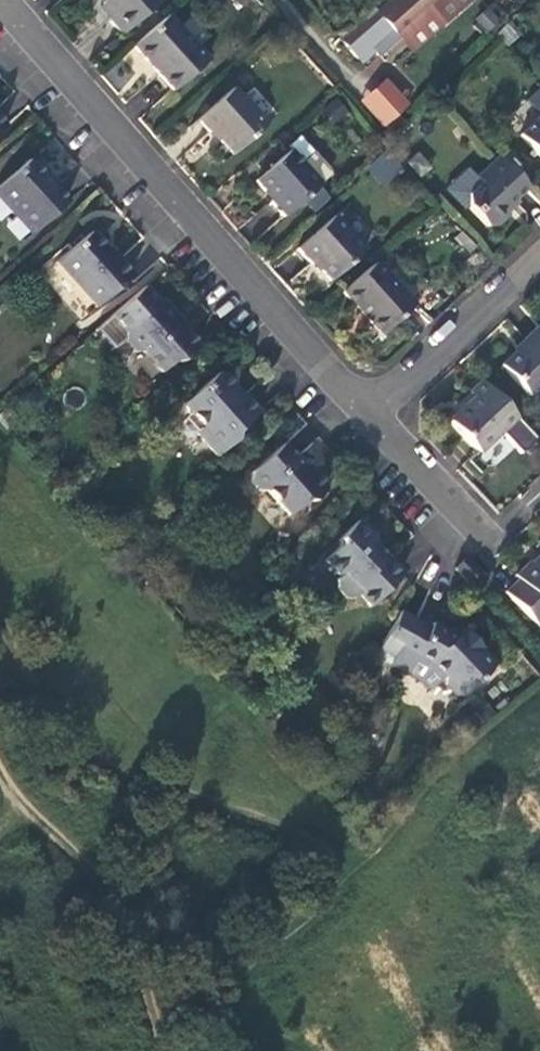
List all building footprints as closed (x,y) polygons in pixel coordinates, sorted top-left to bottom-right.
[(107,3),(114,11),(110,15),(124,31),(158,0),(104,0),(107,3)] [(337,34),(357,59),(371,47),(368,43),(386,28),(393,37),(425,10),(433,19),(456,0),(377,0),(337,34)] [(484,33),(502,24),(493,7),(475,16),(484,33)] [(208,57),(169,12),(135,43),(159,70),(174,86),(208,57)] [(386,127),(410,102),(385,76),(360,101),(386,127)] [(264,121),(232,84),(197,116),(202,122),(209,130),(211,128),(231,150),(264,121)] [(332,125),(349,113),(338,98),(321,110),(332,125)] [(520,133),(539,153),(539,114),(520,133)] [(302,159),(291,146),(258,177),(267,187),(275,195),(272,198),(285,213),(304,195),(317,183),(321,180),(302,159)] [(315,147),(302,159),(321,180),(331,171),(331,164),(315,147)] [(418,175),(431,168),(421,150),(408,158),(418,175)] [(369,166),(381,185),(402,172),(390,153),(369,166)] [(506,206),(529,185),(500,155),(479,175),(483,179),(471,190),(470,202),(489,223),(497,223),(502,218),(510,211),(506,206)] [(64,197),(45,176),(45,169),(40,163),(34,157),(28,156),(0,181),(0,196),(29,229),(64,197)] [(329,196),(317,183),(304,195),(315,207),(329,196)] [(366,247),(335,212),(299,244),(308,254),(313,260),(315,259),(331,278),(366,247)] [(96,301),(132,269),(116,252),(113,254),(107,248),(90,229),(58,258),(96,301)] [(413,302),(376,260),(343,289),(380,331),(396,317),(413,302)] [(160,297),(146,282),(98,324),(116,344),(125,335),(125,336),(136,347),(144,350),(161,368),(173,357),(180,358),(198,343),(175,316),(179,312),(170,303),(163,295),(160,297)] [(539,380),(539,322),(539,321),(524,336),(526,338),(515,348),(500,363),(528,392),(539,380)] [(236,429),(259,408),(244,391),(241,394),(233,386),(234,379),(229,374),(224,368),(216,367),(181,398),(201,420),(194,426),(217,452),(234,436),(236,429)] [(479,449),(516,413),(481,377),(469,389),(474,394),(449,418),(470,440),(479,449)] [(303,424),(290,441),(303,451),(316,433),(303,424)] [(300,460),(283,441),(252,468),(251,478),(259,486),(267,486),(288,510),(303,496),(313,497),(324,486),(324,478),(308,460),(300,460)] [(371,600),(403,568),(378,542),(377,533),(373,529),(360,516),(342,534),(341,542),(327,556),(342,571),(338,575),(338,582),(348,592),(357,592),(360,589),(371,600)] [(475,564),(461,551),(451,560),(465,574),(475,564)] [(506,588),(539,623),(539,556),(535,561),(531,557),(523,564),(516,572),(520,575),(506,588)] [(432,621),(403,604),(380,645),(388,650),(410,663),(417,650),(432,659),(447,674),(447,680),(457,690),(468,689),(497,659),(464,624),(461,628),(457,630),(448,624),(435,616),(432,621)] [(384,657),(388,650),(380,645),(376,652),(384,657)]
